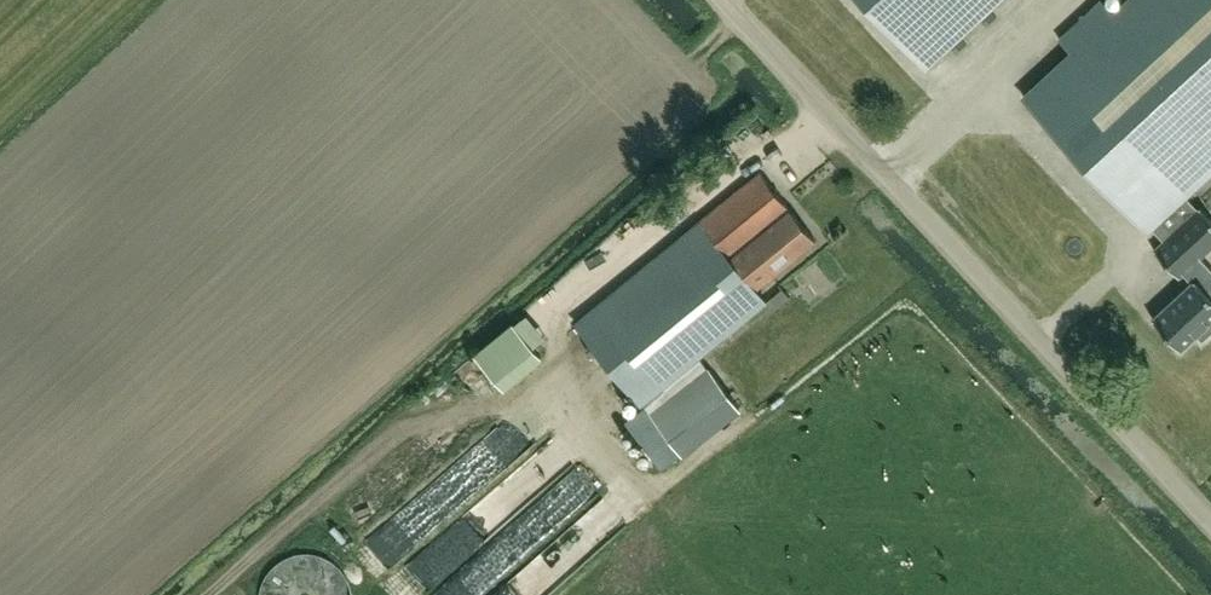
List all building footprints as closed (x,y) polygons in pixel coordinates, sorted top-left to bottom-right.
[(926,69),(1000,0),(863,0),(926,69)] [(1115,15),(1101,0),(1100,0),(1059,38),(1073,54),(1025,99),(1145,228),(1210,167),(1210,0),(1132,0),(1115,15)] [(707,366),(699,356),(709,347),(766,299),(756,288),(816,238),(760,170),(576,323),(643,403),(644,405),(623,422),(639,442),(630,449),(644,466),(652,459),(661,470),(681,453),(649,411),(702,370),(707,366)] [(1153,250),(1179,277),(1183,273),(1191,282),(1152,318),(1180,349),(1196,334),(1202,341),(1210,332),(1210,268),(1200,257),(1210,247),(1210,219),(1200,207),(1153,250)] [(537,337),(547,331),(532,306),(476,342),(501,382),(547,354),(537,337)] [(649,411),(681,453),(734,412),(702,370),(649,411)] [(428,581),(478,547),(497,563),(516,550),(520,546),(544,530),(587,479),(573,458),(581,448),(559,429),(533,447),(503,481),(460,511),(450,523),(441,528),(434,537),(413,551),(408,558),(419,573),(428,581)] [(491,594),(544,594),(629,505),(602,479),(491,594)] [(339,525),(366,510),(372,520),(393,509),(377,480),(328,506),(339,525)] [(387,562),(413,533),(393,515),(367,543),(387,562)]
